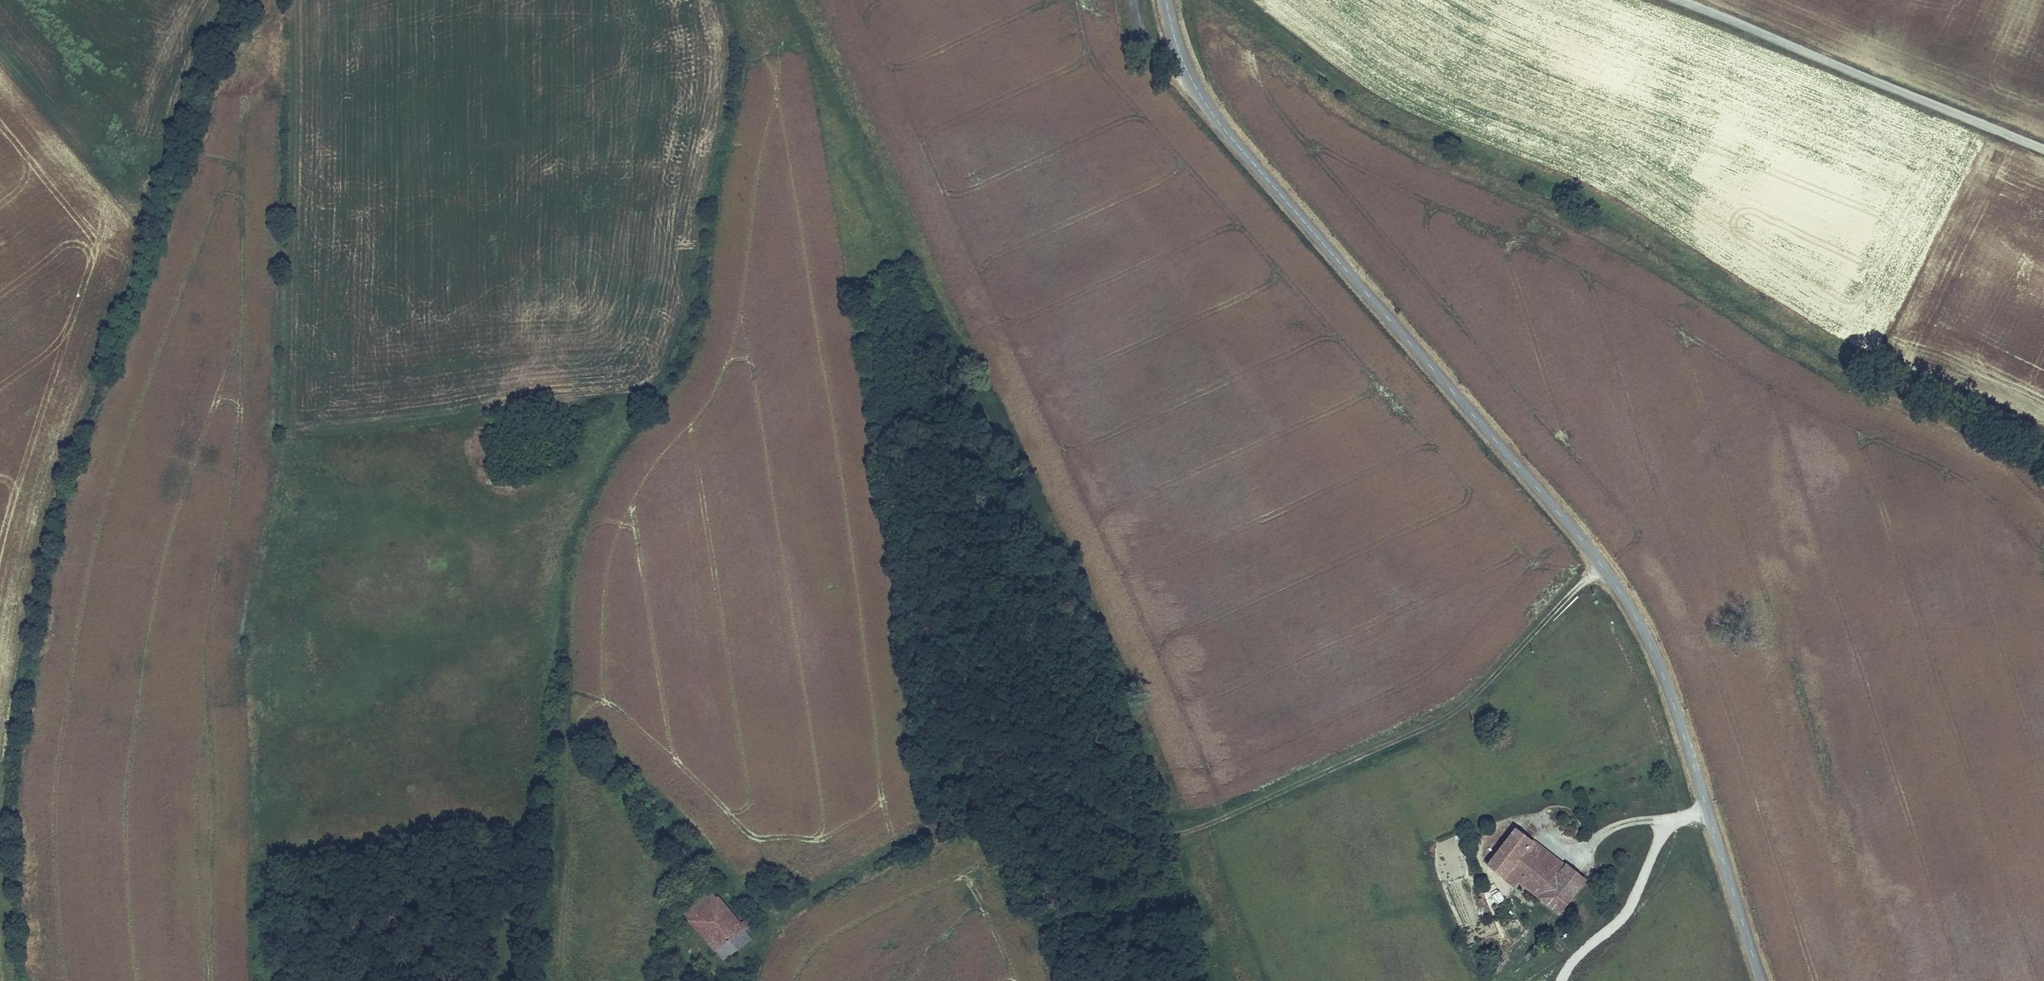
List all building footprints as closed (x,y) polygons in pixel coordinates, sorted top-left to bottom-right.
[(1518,886),(1559,917),(1587,883),(1515,829),(1484,868),(1514,890),(1518,886)] [(745,932),(747,930),(715,893),(682,917),(713,954),(715,953),(723,963),(752,941),(745,932)] [(1505,902),(1499,893),(1492,898),(1497,906),(1505,902)]
